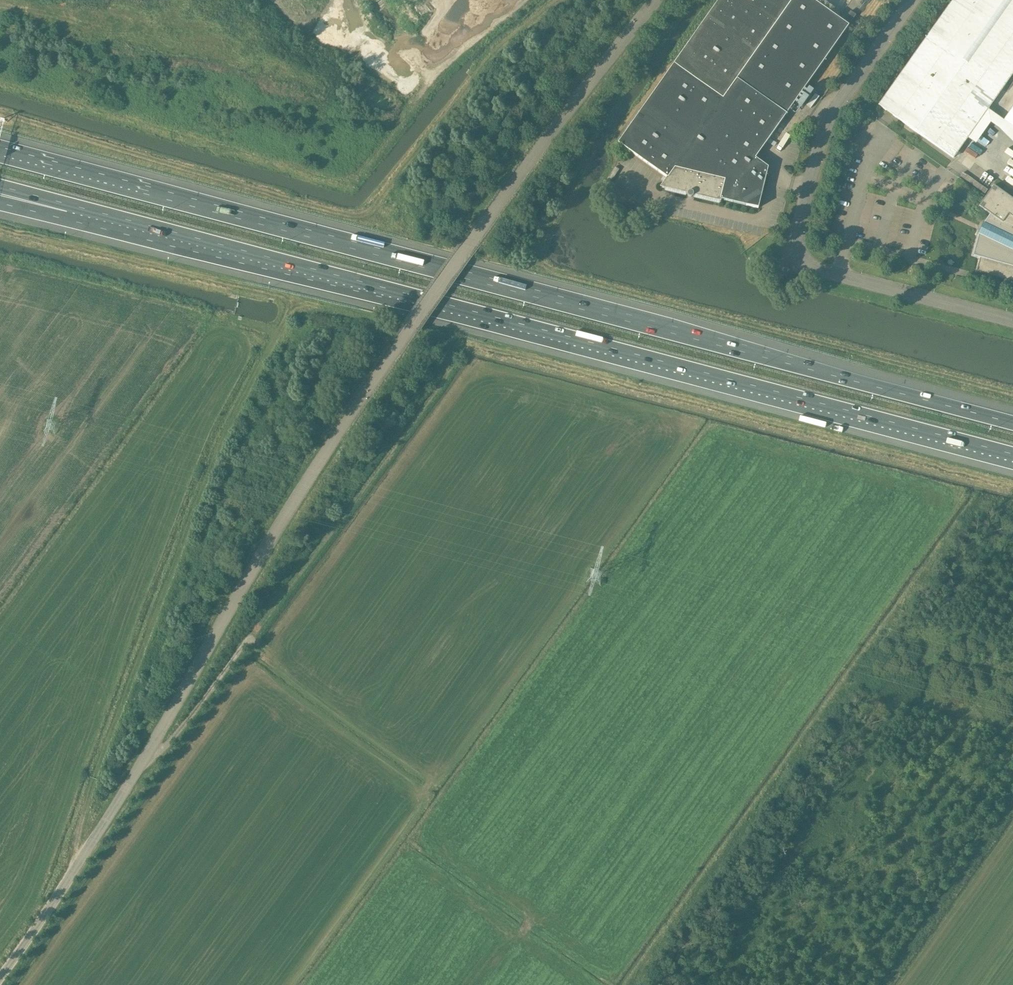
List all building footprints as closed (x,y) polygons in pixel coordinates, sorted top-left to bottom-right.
[(667,177),(662,183),(666,188),(720,201),(721,199),(758,208),(768,167),(756,157),(849,25),(813,0),(718,0),(618,142),(667,177)] [(848,0),(839,0),(836,6),(844,10),(848,0)] [(879,105),(953,157),(1012,72),(1012,0),(953,0),(879,105)] [(1012,126),(1012,108),(1004,120),(1012,126)] [(989,168),(1002,178),(1010,168),(996,158),(989,168)] [(990,214),(984,223),(982,222),(977,234),(978,234),(973,256),(980,258),(976,272),(1012,282),(1012,199),(993,185),(979,206),(990,214)]
